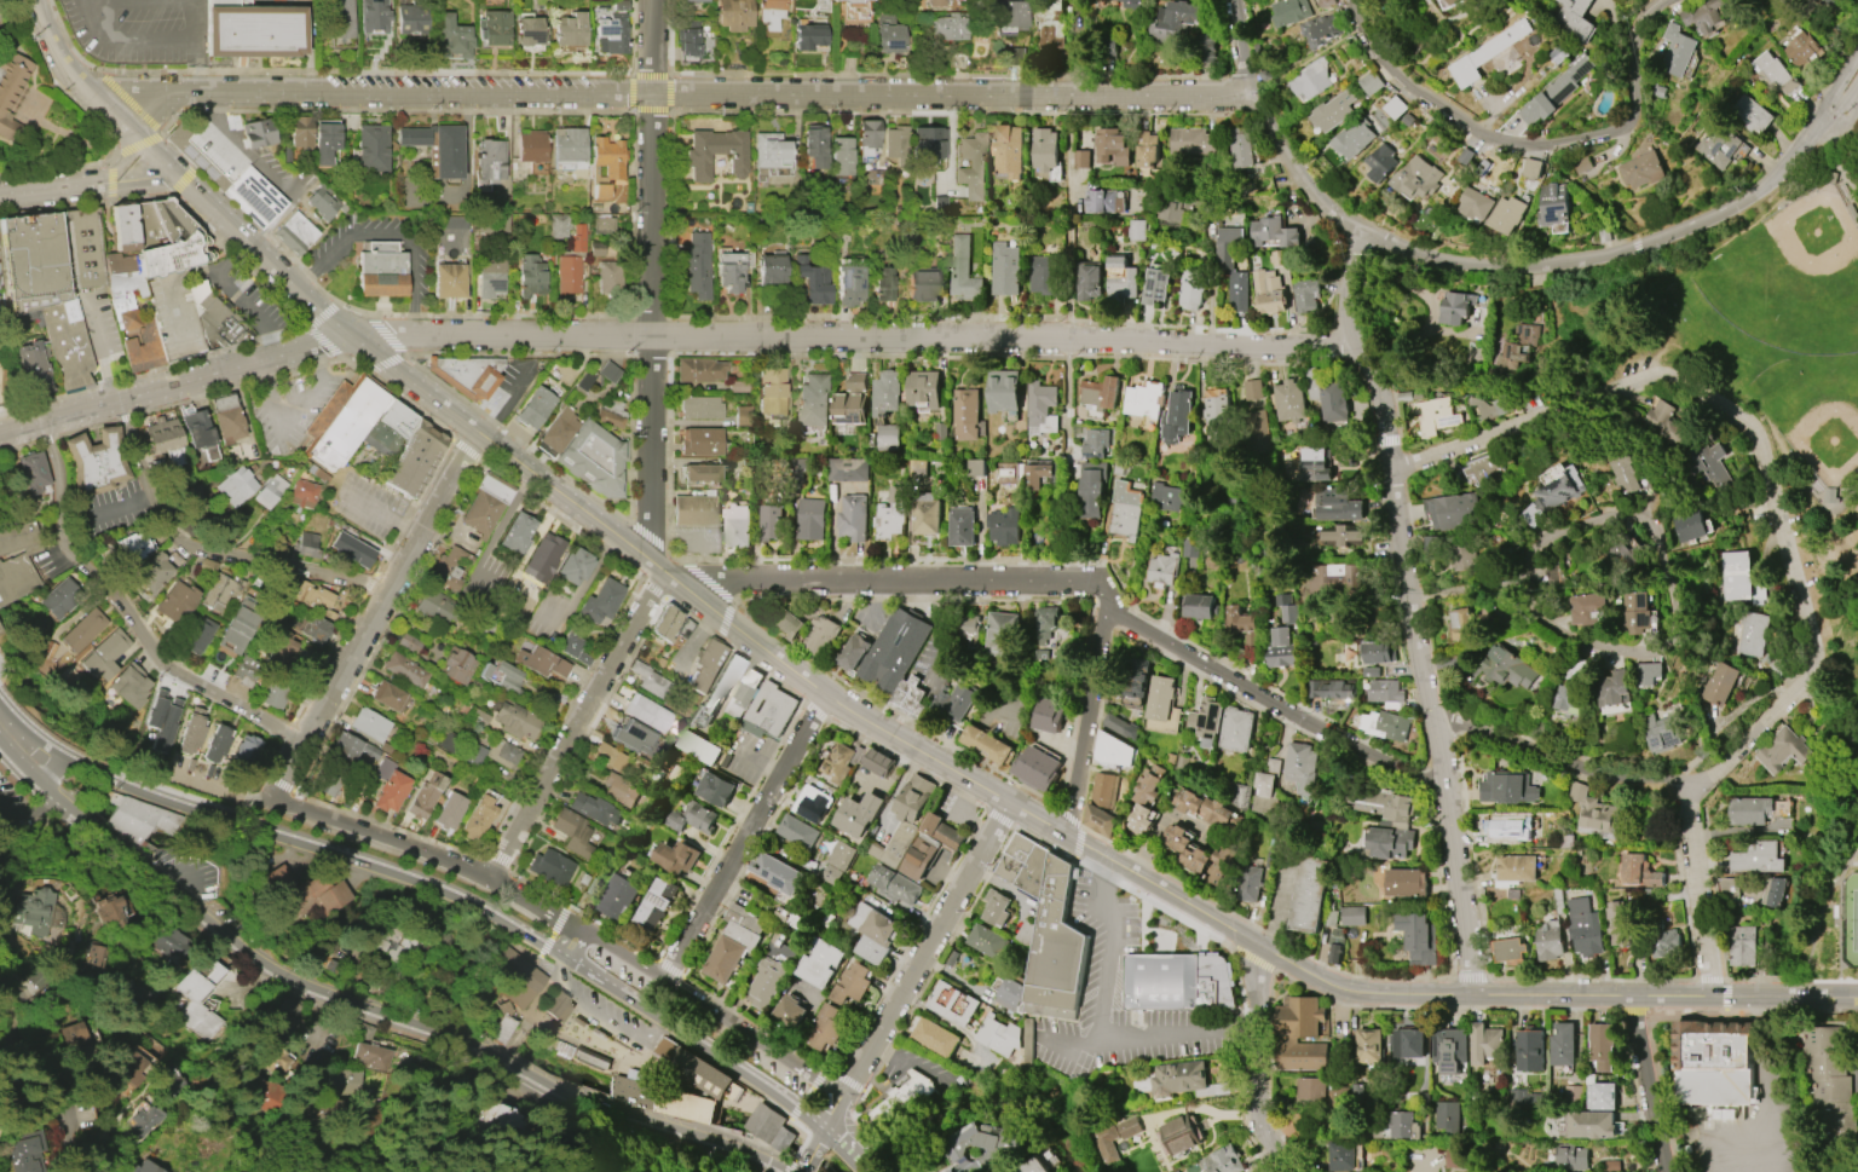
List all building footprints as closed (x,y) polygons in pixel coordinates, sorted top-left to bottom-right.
[(327,36),(328,0),(353,0),(351,47),(328,47),(329,36),(327,36)] [(359,34),(359,0),(387,0),(386,12),(390,12),(390,22),(387,22),(387,34),(359,34)] [(629,0),(629,10),(614,10),(614,0),(629,0)] [(717,27),(717,0),(753,0),(752,27),(744,25),(744,31),(726,31),(726,27),(717,27)] [(762,1),(762,0),(789,0),(789,10),(784,10),(784,18),(777,18),(777,31),(763,31),(763,24),(766,24),(766,22),(758,22),(758,1),(762,1)] [(832,1),(832,0),(867,0),(867,21),(839,22),(839,1),(832,1)] [(1002,6),(1002,0),(1019,0),(1019,1),(1026,1),(1026,31),(1014,31),(1014,36),(997,36),(997,6),(1002,6)] [(1045,7),(1046,0),(1060,0),(1060,21),(1063,21),(1062,48),(1038,47),(1038,29),(1034,28),(1035,18),(1033,18),(1033,7),(1045,7)] [(1120,1),(1104,0),(1142,0),(1142,11),(1132,10),(1132,7),(1120,7),(1120,1)] [(1149,41),(1152,19),(1156,19),(1158,8),(1167,10),(1169,0),(1201,5),(1199,19),(1195,18),(1194,24),(1185,23),(1183,46),(1149,41)] [(1271,5),(1282,0),(1305,0),(1310,13),(1302,18),(1303,21),(1293,24),(1292,22),(1276,29),(1271,17),(1276,15),(1271,5)] [(1322,8),(1319,0),(1334,0),(1335,4),(1322,8)] [(1443,9),(1466,0),(1439,0),(1443,9)] [(1560,5),(1554,0),(1591,0),(1580,18),(1594,27),(1583,45),(1550,24),(1560,5)] [(1702,4),(1709,0),(1721,0),(1724,5),(1716,8),(1723,22),(1712,27),(1714,31),(1706,36),(1704,33),(1700,35),(1696,29),(1698,29),(1695,23),(1686,27),(1679,12),(1690,7),(1690,10),(1697,6),(1697,5),(1701,2),(1702,4)] [(203,5),(304,5),(304,52),(295,52),(295,54),(241,54),(203,53),(203,5)] [(397,5),(426,5),(426,34),(397,34),(397,5)] [(481,11),(504,11),(504,12),(509,12),(509,25),(507,25),(508,46),(480,46),(480,39),(477,39),(477,21),(481,21),(481,11)] [(472,36),(472,47),(469,47),(469,58),(457,58),(457,53),(448,53),(448,58),(435,58),(435,25),(437,25),(437,12),(451,12),(451,25),(468,25),(468,36),(472,36)] [(928,35),(928,17),(948,16),(948,12),(957,12),(957,17),(965,17),(966,40),(939,41),(939,34),(928,35)] [(1305,37),(1302,23),(1337,12),(1339,19),(1343,18),(1346,31),(1343,33),(1344,34),(1316,51),(1312,50),(1309,36),(1305,37)] [(584,18),(584,46),(554,46),(554,17),(569,18),(569,13),(583,13),(583,18),(584,18)] [(610,15),(624,15),(624,22),(627,22),(627,33),(625,33),(625,54),(594,54),(594,37),(596,37),(596,19),(605,19),(605,21),(610,21),(610,15)] [(901,24),(901,44),(906,44),(906,53),(888,53),(888,52),(885,52),(885,53),(879,53),(879,51),(875,52),(875,25),(877,25),(876,16),(896,16),(896,24),(901,24)] [(1447,67),(1522,17),(1531,30),(1475,68),(1481,77),(1462,90),(1447,67)] [(541,18),(541,44),(529,44),(529,46),(515,46),(515,18),(541,18)] [(682,57),(682,56),(680,56),(680,31),(683,31),(683,21),(698,21),(697,57),(682,57)] [(1697,41),(1681,79),(1658,69),(1669,41),(1661,37),(1667,22),(1677,27),(1675,29),(1680,31),(1680,34),(1697,41)] [(795,51),(795,24),(825,25),(824,45),(810,45),(810,51),(795,51)] [(1784,48),(1806,29),(1827,52),(1805,71),(1784,48)] [(1211,33),(1216,60),(1199,64),(1194,35),(1211,33)] [(1800,83),(1787,94),(1783,90),(1781,92),(1772,92),(1762,80),(1758,79),(1758,75),(1749,63),(1765,50),(1773,59),(1776,57),(1790,75),(1793,73),(1800,83)] [(27,127),(8,117),(11,114),(6,111),(8,105),(33,64),(11,51),(0,71),(0,136),(16,145),(27,127)] [(1517,112),(1583,53),(1594,65),(1593,67),(1594,68),(1583,77),(1582,76),(1575,82),(1577,86),(1556,106),(1557,109),(1545,120),(1541,116),(1537,120),(1536,119),(1529,126),(1517,112)] [(1304,67),(1321,54),(1325,60),(1326,77),(1331,85),(1306,100),(1302,93),(1297,96),(1288,83),(1306,71),(1304,67)] [(1360,82),(1373,71),(1384,85),(1371,96),(1360,82)] [(1309,114),(1323,134),(1362,108),(1348,88),(1309,114)] [(1742,92),(1775,117),(1760,134),(1753,129),(1750,132),(1743,126),(1746,123),(1729,110),(1742,92)] [(1396,96),(1408,108),(1397,120),(1384,108),(1396,96)] [(266,115),(238,122),(244,146),(272,140),(266,115)] [(308,117),(306,117),(306,115),(290,115),(290,117),(288,117),(288,144),(308,144),(308,117)] [(1375,135),(1366,145),(1366,146),(1358,155),(1357,154),(1350,160),(1343,151),(1340,154),(1329,143),(1344,128),(1346,131),(1358,120),(1360,120),(1362,117),(1367,123),(1364,125),(1375,135)] [(312,121),(337,121),(337,148),(327,148),(327,163),(311,163),(312,121)] [(858,121),(877,121),(877,149),(869,149),(869,156),(858,156),(858,121)] [(1742,142),(1731,157),(1732,160),(1724,172),(1693,149),(1702,137),(1706,139),(1707,137),(1704,134),(1714,121),(1742,142)] [(356,123),(386,125),(385,171),(354,169),(356,123)] [(431,123),(460,123),(458,177),(431,177),(431,123)] [(827,155),(826,168),(810,168),(810,156),(803,156),(803,129),(807,129),(807,125),(823,126),(823,127),(825,127),(824,155),(827,155)] [(396,126),(428,127),(427,143),(394,143),(396,126)] [(907,126),(907,158),(884,158),(884,129),(893,129),(893,126),(907,126)] [(1023,128),(1023,173),(1021,173),(1021,179),(998,179),(998,173),(996,173),(997,156),(993,156),(993,137),(997,137),(997,126),(1012,126),(1012,128),(1023,128)] [(550,127),(583,127),(583,160),(570,160),(570,169),(552,169),(552,158),(550,158),(550,127)] [(1235,169),(1228,129),(1241,127),(1242,133),(1247,133),(1253,167),(1235,169)] [(944,129),(944,157),(913,157),(913,128),(941,128),(941,129),(944,129)] [(1057,132),(1057,167),(1050,167),(1050,172),(1040,172),(1040,167),(1033,167),(1033,128),(1050,128),(1050,132),(1057,132)] [(1096,163),(1096,128),(1119,128),(1119,133),(1124,133),(1124,135),(1125,135),(1125,145),(1129,145),(1129,167),(1115,167),(1115,155),(1108,155),(1108,163),(1096,163)] [(1171,128),(1206,128),(1206,134),(1217,134),(1216,154),(1171,154),(1171,128)] [(515,133),(525,133),(525,129),(542,129),(542,133),(544,133),(543,160),(536,160),(533,162),(529,162),(527,160),(515,160),(515,133)] [(689,149),(689,131),(709,131),(709,133),(722,133),(722,132),(728,132),(728,131),(745,131),(745,172),(743,172),(743,175),(740,178),(733,178),(731,175),(731,172),(728,172),(728,154),(709,154),(709,181),(689,181),(691,163),(686,163),(686,149),(689,149)] [(1138,131),(1150,131),(1150,135),(1158,134),(1159,162),(1153,162),(1153,167),(1138,168),(1138,131)] [(755,166),(755,132),(780,132),(780,140),(789,140),(789,166),(755,166)] [(985,132),(983,201),(964,201),(964,183),(954,183),(954,168),(968,168),(968,160),(958,160),(958,138),(971,138),(971,132),(985,132)] [(590,134),(604,135),(604,142),(611,142),(611,138),(619,138),(619,177),(601,177),(601,163),(589,163),(590,134)] [(475,138),(503,139),(502,178),(474,177),(475,138)] [(852,138),(852,175),(831,174),(831,138),(852,138)] [(1397,162),(1378,184),(1367,174),(1373,168),(1364,161),(1371,154),(1372,155),(1383,143),(1394,152),(1391,156),(1397,162)] [(1073,167),(1073,150),(1089,151),(1089,167),(1073,167)] [(1617,166),(1654,150),(1666,175),(1633,190),(1631,184),(1626,186),(1617,166)] [(1415,154),(1435,168),(1432,171),(1441,177),(1436,183),(1439,185),(1431,196),(1427,192),(1424,198),(1419,194),(1415,198),(1404,191),(1402,194),(1389,183),(1398,171),(1401,172),(1415,154)] [(1542,162),(1539,179),(1523,175),(1525,158),(1542,162)] [(246,163),(220,191),(259,229),(285,202),(246,163)] [(589,183),(589,197),(601,197),(601,196),(606,196),(606,183),(589,183)] [(1565,183),(1569,223),(1554,224),(1554,226),(1539,227),(1537,212),(1541,212),(1539,185),(1565,183)] [(324,223),(312,210),(313,209),(310,206),(310,207),(304,201),(319,185),(337,206),(330,213),(333,214),(324,223)] [(1466,186),(1494,201),(1484,221),(1476,216),(1475,220),(1461,213),(1462,212),(1459,209),(1462,202),(1459,201),(1466,186)] [(1086,190),(1118,190),(1118,197),(1125,197),(1124,213),(1085,213),(1086,190)] [(1182,223),(1159,218),(1162,200),(1166,200),(1169,190),(1195,196),(1194,200),(1198,201),(1199,200),(1212,202),(1208,215),(1196,212),(1198,208),(1193,207),(1191,214),(1184,213),(1182,223)] [(1487,224),(1501,197),(1508,201),(1511,196),(1527,204),(1521,215),(1523,216),(1518,225),(1516,224),(1510,236),(1487,224)] [(146,200),(165,242),(177,238),(192,224),(165,197),(146,200)] [(146,200),(131,202),(135,248),(165,242),(146,200)] [(135,247),(131,202),(108,204),(112,249),(122,248),(135,247)] [(62,209),(73,288),(104,284),(102,267),(100,253),(96,206),(62,209)] [(293,208),(270,232),(294,255),(317,232),(293,208)] [(6,313),(0,262),(0,216),(18,214),(22,214),(27,213),(34,213),(39,212),(56,209),(57,225),(67,298),(36,306),(6,313)] [(569,227),(569,220),(566,220),(566,213),(549,213),(548,236),(565,236),(566,227),(569,227)] [(592,214),(608,214),(608,218),(613,218),(613,233),(592,232),(592,214)] [(463,229),(443,229),(443,216),(463,216),(463,229)] [(1251,218),(1251,247),(1300,246),(1300,228),(1281,228),(1281,218),(1251,218)] [(1146,220),(1129,220),(1129,241),(1146,241),(1146,220)] [(583,223),(583,250),(569,250),(569,233),(572,233),(572,223),(583,223)] [(135,248),(137,253),(139,277),(142,277),(186,265),(209,259),(213,254),(210,250),(207,248),(202,249),(201,249),(200,244),(206,243),(208,238),(192,224),(177,238),(165,242),(135,248)] [(1216,229),(1241,229),(1240,247),(1233,247),(1233,269),(1234,269),(1234,271),(1247,271),(1246,312),(1228,311),(1228,269),(1214,269),(1216,246),(1216,229)] [(686,291),(686,246),(689,246),(689,232),(709,232),(708,300),(694,300),(694,291),(686,291)] [(969,235),(969,278),(982,278),(982,294),(951,294),(951,233),(969,235)] [(411,298),(354,296),(356,248),(367,248),(367,239),(406,241),(406,252),(412,253),(411,298)] [(590,242),(605,243),(604,256),(590,255),(590,242)] [(993,294),(993,242),(1006,242),(1006,247),(1019,247),(1019,266),(1020,266),(1020,277),(1019,277),(1019,294),(993,294)] [(717,254),(742,254),(743,249),(745,249),(745,252),(751,252),(751,267),(743,267),(743,282),(740,282),(740,293),(725,293),(725,287),(719,287),(719,276),(717,276),(717,254)] [(139,324),(117,330),(110,307),(104,284),(102,267),(100,253),(116,250),(116,255),(137,253),(139,277),(142,277),(145,296),(146,298),(133,301),(139,322),(139,324)] [(758,287),(758,255),(769,255),(769,252),(783,252),(783,255),(784,255),(784,287),(758,287)] [(518,293),(518,254),(536,255),(536,258),(537,258),(537,264),(543,264),(543,293),(518,293)] [(555,254),(578,255),(578,291),(554,291),(555,254)] [(830,304),(803,305),(802,277),(794,277),(794,255),(806,255),(806,266),(826,265),(826,267),(829,267),(830,304)] [(1029,256),(1049,256),(1049,255),(1061,255),(1061,277),(1057,277),(1057,295),(1043,295),(1043,291),(1031,291),(1031,276),(1029,276),(1029,256)] [(1137,267),(1137,298),(1108,298),(1108,256),(1126,256),(1126,267),(1137,267)] [(503,258),(502,294),(492,294),(492,299),(478,299),(478,258),(503,258)] [(841,259),(861,260),(861,266),(862,266),(861,301),(855,301),(855,304),(849,302),(849,300),(837,300),(838,283),(836,283),(836,277),(838,277),(838,271),(836,271),(836,265),(839,265),(841,259)] [(432,262),(462,262),(462,295),(432,295),(432,262)] [(596,294),(598,262),(621,262),(621,294),(596,294)] [(1079,300),(1079,262),(1102,262),(1102,296),(1092,296),(1092,300),(1079,300)] [(1170,270),(1166,300),(1155,299),(1154,305),(1143,304),(1148,267),(1149,267),(1150,264),(1158,265),(1158,269),(1170,270)] [(892,267),(892,300),(873,300),(873,267),(892,267)] [(937,301),(908,301),(908,267),(937,269),(937,301)] [(1179,302),(1183,271),(1184,271),(1184,267),(1193,269),(1191,272),(1205,273),(1201,305),(1199,305),(1199,311),(1188,310),(1188,308),(1184,308),(1185,306),(1181,305),(1181,302),(1179,302)] [(1264,272),(1274,270),(1274,277),(1279,276),(1280,287),(1283,287),(1287,307),(1286,307),(1286,310),(1277,312),(1277,314),(1268,316),(1268,313),(1258,314),(1251,271),(1263,270),(1264,272)] [(204,348),(255,334),(206,289),(202,278),(185,283),(204,348)] [(1297,281),(1310,279),(1310,282),(1317,281),(1319,290),(1317,291),(1319,298),(1314,298),(1316,308),(1305,310),(1305,313),(1297,314),(1293,284),(1297,283),(1297,281)] [(1447,299),(1448,291),(1476,295),(1475,305),(1470,305),(1467,318),(1462,318),(1461,325),(1459,325),(1458,327),(1449,325),(1449,323),(1439,322),(1443,298),(1447,299)] [(73,295),(67,298),(36,306),(59,389),(90,381),(86,375),(83,371),(92,365),(91,358),(73,295)] [(151,366),(165,363),(163,360),(151,318),(139,322),(139,324),(144,341),(151,366)] [(1516,325),(1536,327),(1534,347),(1530,347),(1528,370),(1496,368),(1498,356),(1504,356),(1505,345),(1508,345),(1508,342),(1514,343),(1516,325)] [(133,335),(120,339),(122,348),(123,356),(128,373),(151,366),(144,341),(135,343),(133,335)] [(36,339),(25,341),(27,343),(23,345),(23,343),(11,346),(24,399),(52,393),(45,362),(42,363),(36,339)] [(428,356),(428,371),(473,404),(478,403),(484,400),(486,402),(489,398),(503,379),(501,376),(514,357),(428,356)] [(712,382),(676,382),(676,359),(712,359),(712,362),(727,363),(727,371),(723,371),(723,380),(712,380),(712,382)] [(596,373),(605,360),(621,371),(611,383),(596,373)] [(1311,400),(1306,369),(1321,368),(1323,383),(1343,381),(1346,402),(1348,402),(1349,409),(1348,409),(1349,420),(1326,423),(1322,399),(1311,400)] [(784,369),(784,414),(758,414),(758,369),(784,369)] [(575,386),(585,370),(594,377),(581,394),(573,389),(576,386),(575,386)] [(899,371),(900,383),(901,394),(899,394),(900,410),(893,410),(893,411),(887,411),(887,416),(875,417),(873,381),(882,381),(882,371),(885,371),(888,370),(894,370),(896,371),(899,371)] [(908,371),(939,371),(939,410),(931,410),(931,405),(908,405),(908,371)] [(988,371),(1020,371),(1020,410),(999,410),(999,412),(988,412),(988,371)] [(847,373),(866,374),(865,423),(832,423),(832,393),(848,393),(848,391),(847,391),(847,373)] [(800,426),(800,385),(806,385),(806,374),(827,374),(826,426),(800,426)] [(387,396),(358,375),(301,451),(330,473),(373,416),(387,396)] [(1081,380),(1098,383),(1100,380),(1106,381),(1107,375),(1119,377),(1114,409),(1103,408),(1103,412),(1097,411),(1097,410),(1086,408),(1086,404),(1081,403),(1083,394),(1079,394),(1081,380)] [(1279,421),(1274,386),(1283,385),(1283,380),(1293,379),(1293,383),(1300,382),(1306,417),(1299,418),(1300,422),(1293,423),(1292,420),(1279,421)] [(1246,400),(1244,382),(1259,380),(1262,398),(1246,400)] [(728,381),(748,381),(748,392),(728,392),(728,381)] [(1028,435),(1028,381),(1039,381),(1039,386),(1056,387),(1056,406),(1048,406),(1048,416),(1057,416),(1057,432),(1040,432),(1040,435),(1028,435)] [(1143,415),(1125,412),(1129,388),(1137,389),(1138,386),(1143,387),(1144,381),(1164,383),(1164,387),(1162,394),(1165,394),(1162,405),(1160,405),(1159,418),(1153,417),(1153,415),(1144,414),(1143,415)] [(1193,392),(1188,439),(1177,438),(1177,445),(1165,444),(1165,443),(1162,443),(1164,438),(1162,438),(1162,433),(1159,432),(1160,417),(1162,417),(1162,411),(1170,411),(1171,392),(1173,392),(1175,385),(1183,385),(1183,388),(1189,389),(1189,392),(1193,392)] [(514,416),(536,386),(555,399),(532,431),(514,416)] [(1227,388),(1229,412),(1230,412),(1233,438),(1210,440),(1207,420),(1205,420),(1204,410),(1206,410),(1205,398),(1206,398),(1205,391),(1227,388)] [(954,423),(954,389),(977,389),(977,420),(985,420),(985,435),(977,435),(977,440),(957,440),(957,423),(954,423)] [(579,422),(550,458),(532,445),(564,405),(562,404),(573,391),(578,394),(572,402),(572,410),(570,412),(575,416),(573,417),(579,422)] [(210,399),(235,393),(246,435),(221,441),(210,399)] [(387,396),(416,416),(403,437),(373,416),(387,396)] [(722,418),(681,418),(681,410),(680,410),(680,398),(681,398),(681,397),(719,397),(719,403),(721,403),(722,418)] [(1415,403),(1449,397),(1452,415),(1460,414),(1461,425),(1435,428),(1436,435),(1423,438),(1419,422),(1420,420),(1423,418),(1421,414),(1413,415),(1412,405),(1415,404),(1415,403)] [(1512,410),(1479,422),(1478,417),(1481,416),(1477,405),(1470,406),(1467,400),(1470,397),(1477,397),(1476,398),(1478,399),(1481,399),(1482,400),(1484,402),(1485,403),(1488,404),(1489,405),(1490,406),(1493,406),(1491,403),(1493,402),(1493,400),(1506,397),(1512,410)] [(1677,410),(1657,397),(1640,423),(1676,446),(1688,428),(1672,417),(1677,410)] [(610,399),(622,403),(619,410),(624,412),(624,414),(625,415),(621,429),(594,420),(600,405),(606,408),(610,399)] [(212,441),(202,406),(177,414),(186,448),(212,441)] [(734,406),(750,406),(750,426),(734,426),(734,406)] [(1242,413),(1247,455),(1271,452),(1265,410),(1242,413)] [(140,426),(149,454),(161,450),(165,466),(180,461),(177,446),(181,445),(173,416),(160,420),(158,414),(155,415),(151,416),(152,422),(140,426)] [(416,416),(445,437),(411,497),(379,479),(403,437),(416,416)] [(622,462),(622,498),(604,498),(596,492),(595,493),(587,487),(588,486),(576,478),(575,479),(565,472),(566,470),(553,461),(585,417),(617,441),(628,441),(627,462),(622,462)] [(935,440),(936,423),(946,423),(946,440),(935,440)] [(366,447),(387,454),(395,431),(375,424),(366,447)] [(60,439),(70,463),(70,497),(79,495),(110,486),(109,481),(128,477),(117,451),(115,425),(94,426),(96,441),(85,444),(79,431),(60,439)] [(898,425),(898,450),(877,450),(877,425),(898,425)] [(685,428),(720,428),(720,440),(722,440),(722,446),(720,446),(720,455),(679,455),(679,440),(681,440),(681,429),(685,429),(685,428)] [(1108,429),(1108,445),(1104,445),(1104,458),(1083,458),(1083,439),(1086,439),(1086,429),(1108,429)] [(1719,460),(1727,455),(1718,440),(1684,461),(1693,476),(1701,470),(1715,494),(1733,483),(1719,460)] [(1302,448),(1325,448),(1325,449),(1328,449),(1329,480),(1302,481),(1302,448)] [(15,456),(40,449),(48,483),(39,485),(41,495),(25,498),(15,456)] [(1467,462),(1495,451),(1504,473),(1476,484),(1473,475),(1466,478),(1462,469),(1470,468),(1467,462)] [(1610,462),(1629,454),(1633,462),(1631,463),(1634,470),(1637,470),(1638,473),(1634,474),(1640,489),(1626,496),(1621,486),(1617,487),(1614,479),(1617,478),(1610,462)] [(717,458),(733,458),(733,468),(720,468),(720,487),(708,487),(708,481),(683,483),(683,472),(681,472),(681,466),(700,464),(700,466),(719,466),(717,458)] [(791,460),(807,460),(807,473),(802,473),(802,484),(800,484),(800,493),(790,493),(791,460)] [(867,481),(829,480),(829,460),(867,460),(867,481)] [(925,460),(925,478),(908,477),(910,460),(925,460)] [(968,475),(968,460),(983,460),(983,475),(968,475)] [(1026,490),(1026,464),(1027,464),(1027,460),(1037,460),(1037,461),(1051,461),(1051,463),(1061,463),(1061,486),(1052,486),(1052,481),(1041,481),(1041,490),(1026,490)] [(1103,518),(1081,518),(1080,462),(1106,462),(1106,483),(1103,483),(1103,518)] [(322,484),(305,470),(311,463),(328,477),(322,484)] [(1016,483),(999,483),(999,463),(1023,463),(1023,481),(1017,481),(1016,483)] [(232,508),(213,486),(238,464),(256,486),(232,508)] [(1536,492),(1568,475),(1565,469),(1574,464),(1580,474),(1579,475),(1586,489),(1581,491),(1580,496),(1576,498),(1574,497),(1547,512),(1536,492)] [(271,470),(287,484),(266,510),(252,498),(267,479),(265,478),(271,470)] [(485,470),(514,487),(504,504),(503,503),(481,541),(477,538),(479,533),(457,521),(478,487),(474,486),(483,472),(484,473),(485,470)] [(287,502),(294,478),(321,486),(313,510),(300,506),(300,508),(295,507),(295,504),(287,502)] [(1149,506),(1153,483),(1162,484),(1162,486),(1184,490),(1182,504),(1179,504),(1178,510),(1149,506)] [(1362,519),(1316,520),(1316,506),(1314,506),(1312,492),(1323,492),(1323,487),(1335,487),(1335,486),(1349,486),(1349,498),(1348,498),(1348,501),(1362,501),(1362,519)] [(877,516),(877,504),(884,504),(884,509),(890,509),(890,503),(888,503),(889,487),(905,487),(905,524),(902,524),(902,533),(892,533),(892,541),(877,541),(877,527),(872,526),(873,516),(877,516)] [(914,535),(914,492),(934,492),(934,501),(940,501),(940,535),(914,535)] [(1476,493),(1481,525),(1435,532),(1433,520),(1426,521),(1423,501),(1476,493)] [(865,496),(865,542),(850,542),(850,537),(838,537),(838,529),(836,529),(836,512),(841,512),(841,495),(865,496)] [(673,496),(719,496),(719,525),(673,525),(673,496)] [(800,498),(824,500),(821,541),(797,539),(800,498)] [(1114,502),(1135,506),(1135,503),(1142,504),(1136,543),(1129,542),(1129,539),(1114,537),(1114,535),(1109,533),(1110,524),(1108,524),(1109,513),(1113,513),(1114,502)] [(749,545),(726,547),(726,516),(723,516),(723,509),(731,508),(731,503),(737,503),(737,506),(749,506),(749,545)] [(760,542),(760,506),(781,506),(781,538),(771,538),(771,542),(760,542)] [(974,545),(950,545),(950,512),(951,512),(951,508),(973,507),(973,512),(974,512),(974,545)] [(1019,508),(1017,544),(1010,544),(1010,547),(997,545),(997,541),(991,541),(991,529),(987,527),(987,513),(992,514),(992,510),(1006,512),(1006,507),(1019,508)] [(1706,537),(1701,509),(1672,515),(1677,543),(1706,537)] [(497,543),(515,510),(536,521),(525,541),(527,542),(520,554),(507,548),(507,549),(497,543)] [(28,545),(0,553),(0,529),(34,519),(36,527),(40,542),(28,545)] [(1321,545),(1321,527),(1337,527),(1337,525),(1348,525),(1348,527),(1366,527),(1366,544),(1349,544),(1349,547),(1337,547),(1337,545),(1321,545)] [(125,565),(114,542),(139,529),(150,550),(142,554),(142,556),(125,565)] [(300,531),(317,535),(315,548),(319,549),(318,558),(295,553),(296,549),(293,549),(294,539),(299,541),(300,531)] [(342,533),(374,552),(364,568),(333,550),(334,548),(329,545),(336,532),(341,535),(342,533)] [(526,556),(532,547),(533,547),(538,537),(539,537),(543,532),(550,537),(552,536),(564,543),(553,562),(554,564),(546,578),(544,578),(541,585),(530,579),(533,572),(523,566),(527,558),(526,556)] [(1623,575),(1641,560),(1623,538),(1604,553),(1623,575)] [(432,568),(439,554),(444,556),(450,545),(473,558),(469,565),(457,559),(454,566),(460,570),(456,578),(461,581),(455,591),(432,579),(437,571),(432,568)] [(554,572),(566,553),(570,554),(573,548),(590,558),(590,559),(593,560),(577,585),(575,583),(572,585),(556,576),(558,573),(554,572)] [(41,584),(22,550),(0,559),(0,605),(41,584)] [(132,576),(157,550),(166,558),(163,560),(172,570),(154,589),(149,594),(132,576)] [(1723,600),(1720,553),(1750,552),(1752,582),(1768,582),(1768,599),(1723,600)] [(1179,554),(1173,585),(1165,584),(1164,589),(1154,588),(1154,583),(1147,582),(1152,559),(1156,560),(1158,554),(1170,556),(1170,553),(1179,554)] [(202,558),(218,564),(213,578),(196,571),(202,558)] [(1310,597),(1356,597),(1356,565),(1310,565),(1310,597)] [(1551,587),(1567,585),(1564,567),(1548,569),(1551,587)] [(200,604),(217,572),(243,587),(236,599),(227,594),(218,613),(200,604)] [(36,600),(54,619),(82,595),(63,575),(36,600)] [(278,590),(284,576),(296,582),(298,579),(310,584),(307,588),(313,590),(316,587),(333,595),(327,608),(316,604),(313,610),(285,596),(287,594),(278,590)] [(590,597),(601,579),(602,581),(604,577),(623,588),(621,591),(622,591),(606,619),(599,616),(594,624),(581,617),(579,620),(572,617),(585,595),(590,597)] [(196,602),(175,628),(151,610),(174,581),(184,588),(185,587),(186,588),(189,585),(198,593),(196,596),(197,597),(195,601),(196,602)] [(426,585),(456,602),(443,628),(432,622),(432,619),(412,610),(426,585)] [(1569,596),(1604,591),(1609,623),(1583,627),(1583,623),(1574,624),(1569,596)] [(1626,629),(1625,593),(1646,591),(1648,610),(1651,610),(1652,628),(1644,629),(1644,634),(1631,635),(1631,629),(1626,629)] [(1275,606),(1274,594),(1291,593),(1291,605),(1296,605),(1298,622),(1281,623),(1280,606),(1275,606)] [(1188,594),(1213,596),(1213,605),(1217,605),(1217,614),(1212,614),(1212,618),(1187,617),(1188,594)] [(648,630),(665,604),(682,614),(669,635),(673,637),(669,643),(648,630)] [(91,605),(106,620),(73,653),(58,637),(91,605)] [(217,643),(238,605),(259,617),(236,656),(217,643)] [(870,653),(896,605),(908,612),(911,608),(921,614),(918,618),(933,627),(894,695),(877,686),(879,682),(876,680),(875,683),(856,674),(869,653),(870,653)] [(1254,614),(1256,645),(1245,645),(1245,634),(1240,634),(1240,631),(1227,631),(1225,608),(1228,608),(1228,606),(1240,605),(1240,616),(1254,614)] [(781,606),(806,624),(792,641),(769,623),(781,606)] [(1037,608),(1058,607),(1060,630),(1052,631),(1052,639),(1046,639),(1046,646),(1039,646),(1039,640),(1037,640),(1035,611),(1037,611),(1037,608)] [(1450,610),(1467,607),(1473,636),(1470,636),(1470,639),(1464,640),(1462,637),(1452,640),(1449,622),(1453,622),(1450,610)] [(1771,616),(1764,658),(1736,653),(1744,611),(1771,616)] [(986,654),(989,612),(1016,614),(1016,612),(1026,613),(1025,629),(1017,629),(1014,663),(997,660),(998,654),(986,654)] [(310,614),(331,627),(329,630),(330,631),(328,637),(325,636),(319,646),(307,639),(308,636),(300,631),(310,614)] [(842,627),(824,658),(802,645),(814,627),(810,624),(814,618),(824,616),(842,627)] [(960,616),(979,617),(979,623),(976,623),(976,627),(979,627),(977,645),(968,643),(969,640),(964,639),(964,636),(959,636),(960,616)] [(202,617),(217,625),(201,652),(200,652),(197,656),(183,647),(185,643),(180,641),(190,625),(189,625),(194,617),(200,620),(202,617)] [(114,627),(128,641),(109,660),(116,668),(104,679),(98,672),(92,679),(76,663),(114,627)] [(1294,643),(1297,665),(1269,669),(1266,647),(1274,647),(1271,628),(1287,627),(1289,645),(1294,643)] [(556,649),(569,628),(578,634),(576,637),(583,642),(578,651),(592,658),(587,666),(556,649)] [(404,633),(419,640),(411,653),(397,645),(398,642),(396,642),(400,633),(403,634),(404,633)] [(837,660),(856,633),(871,642),(870,643),(872,645),(869,651),(867,651),(854,670),(849,668),(847,670),(837,663),(838,662),(837,660)] [(692,662),(706,637),(708,637),(709,635),(721,642),(720,645),(727,649),(700,694),(687,686),(698,665),(692,662)] [(1366,664),(1363,642),(1394,640),(1396,662),(1366,664)] [(543,677),(512,659),(518,648),(527,654),(533,643),(571,666),(564,679),(546,668),(544,670),(547,671),(543,677)] [(1537,674),(1527,688),(1519,683),(1517,687),(1508,680),(1504,686),(1498,681),(1494,685),(1484,677),(1488,672),(1479,668),(1490,654),(1487,652),(1493,643),(1498,647),(1499,645),(1537,674)] [(478,662),(464,686),(442,674),(446,666),(442,663),(446,652),(448,653),(451,646),(460,651),(461,649),(469,653),(468,654),(472,657),(471,658),(478,662)] [(391,651),(414,663),(412,664),(428,672),(420,688),(381,668),(391,651)] [(743,662),(706,728),(692,721),(728,654),(743,662)] [(231,675),(242,656),(261,666),(248,689),(237,683),(238,680),(231,675)] [(1131,658),(1150,660),(1142,706),(1123,704),(1125,686),(1126,686),(1131,658)] [(114,675),(116,676),(106,687),(132,710),(142,699),(139,697),(144,691),(142,689),(149,682),(140,675),(143,672),(128,659),(114,675)] [(662,700),(637,686),(641,680),(637,677),(639,675),(628,669),(634,659),(645,666),(645,665),(650,668),(648,670),(671,683),(662,700)] [(500,660),(523,674),(518,681),(520,682),(518,687),(521,691),(518,698),(483,677),(483,679),(478,676),(485,663),(492,666),(495,660),(498,662),(500,660)] [(1701,697),(1708,679),(1710,679),(1719,662),(1739,671),(1724,708),(1701,697)] [(1637,664),(1662,663),(1662,676),(1655,676),(1656,685),(1638,685),(1637,664)] [(725,711),(750,668),(762,675),(756,687),(760,688),(755,698),(752,697),(746,709),(745,708),(739,718),(725,711)] [(1626,668),(1632,702),(1603,706),(1598,679),(1614,676),(1612,670),(1626,668)] [(258,702),(269,675),(292,686),(279,711),(258,702)] [(918,720),(890,704),(905,680),(908,682),(912,675),(921,679),(917,686),(925,692),(919,703),(925,708),(918,720)] [(1146,718),(1153,675),(1175,679),(1173,687),(1175,688),(1172,699),(1171,699),(1167,722),(1146,718)] [(744,718),(767,679),(779,686),(777,688),(800,700),(779,738),(758,727),(756,732),(751,728),(754,723),(744,718)] [(379,680),(405,693),(405,694),(408,695),(399,712),(396,711),(396,712),(369,698),(379,680)] [(1309,680),(1355,680),(1355,688),(1357,688),(1357,693),(1355,693),(1355,698),(1309,698),(1309,680)] [(1403,700),(1367,702),(1367,688),(1371,688),(1371,680),(1398,680),(1398,691),(1403,691),(1403,700)] [(976,693),(958,723),(931,706),(944,686),(950,688),(947,691),(952,693),(958,682),(976,693)] [(1556,708),(1560,685),(1577,688),(1577,692),(1586,693),(1582,709),(1573,706),(1571,711),(1556,708)] [(166,754),(181,698),(153,691),(144,726),(154,729),(149,750),(166,754)] [(631,692),(671,715),(660,733),(622,711),(631,692)] [(1223,703),(1217,733),(1214,733),(1213,739),(1212,739),(1211,747),(1201,746),(1202,738),(1195,737),(1195,733),(1184,731),(1188,711),(1199,714),(1202,695),(1216,698),(1214,702),(1223,703)] [(1057,734),(1032,728),(1039,698),(1066,704),(1063,711),(1067,712),(1066,720),(1061,718),(1057,734)] [(502,699),(541,718),(530,740),(519,734),(517,739),(498,731),(501,724),(494,721),(495,720),(492,718),(495,716),(492,715),(500,702),(501,703),(502,699)] [(202,710),(201,716),(202,717),(201,721),(204,721),(195,752),(191,751),(190,754),(177,749),(189,712),(190,714),(192,706),(202,710)] [(362,706),(392,723),(380,743),(348,726),(359,708),(360,709),(362,706)] [(1254,712),(1247,751),(1219,746),(1225,709),(1230,706),(1237,708),(1240,710),(1254,712)] [(485,728),(468,721),(474,709),(491,716),(485,728)] [(1409,718),(1403,741),(1366,732),(1367,728),(1358,727),(1362,714),(1371,716),(1372,711),(1379,712),(1380,710),(1409,718)] [(1685,744),(1652,754),(1641,716),(1652,712),(1657,727),(1672,722),(1674,728),(1679,726),(1685,744)] [(1126,738),(1102,723),(1108,714),(1123,722),(1124,721),(1129,723),(1127,726),(1132,728),(1126,738)] [(629,720),(658,735),(652,746),(662,751),(657,761),(639,751),(637,755),(610,739),(614,728),(622,732),(629,720)] [(215,723),(231,731),(215,763),(201,756),(215,723)] [(968,723),(1012,747),(1010,751),(1012,752),(1006,763),(1004,762),(1003,766),(958,741),(968,723)] [(1775,778),(1753,755),(1785,724),(1800,739),(1802,735),(1808,741),(1806,745),(1814,754),(1802,766),(1791,755),(1783,764),(1785,767),(1775,778)] [(686,729),(722,750),(712,766),(676,745),(686,729)] [(1096,756),(1101,729),(1137,750),(1135,766),(1118,763),(1118,769),(1108,768),(1109,762),(1100,761),(1097,757),(1096,756)] [(344,732),(363,743),(347,769),(336,763),(339,758),(328,751),(339,731),(342,733),(344,732)] [(244,733),(260,743),(246,766),(230,757),(244,733)] [(485,755),(496,737),(521,752),(509,770),(485,755)] [(467,739),(487,750),(478,767),(457,756),(467,739)] [(852,768),(841,786),(831,780),(833,776),(821,769),(826,762),(821,758),(826,750),(831,752),(837,740),(854,750),(858,745),(865,749),(855,764),(849,762),(848,766),(852,768)] [(617,770),(590,757),(598,741),(625,756),(623,761),(627,762),(624,768),(621,766),(617,770)] [(364,743),(381,751),(375,761),(359,752),(364,743)] [(1288,743),(1311,746),(1311,751),(1317,751),(1314,773),(1316,773),(1312,797),(1298,795),(1299,783),(1283,780),(1288,743)] [(1031,745),(1061,762),(1056,770),(1058,773),(1048,792),(1038,787),(1037,790),(1017,779),(1019,776),(1010,772),(1020,755),(1025,757),(1031,745)] [(869,746),(896,761),(887,779),(864,766),(867,758),(864,756),(869,746)] [(402,797),(393,813),(386,808),(383,813),(371,806),(379,791),(377,790),(382,780),(379,778),(380,775),(374,772),(382,757),(396,764),(392,769),(410,780),(408,786),(409,787),(403,798),(402,797)] [(1256,772),(1265,773),(1268,758),(1280,761),(1277,776),(1275,776),(1273,792),(1279,793),(1275,815),(1250,812),(1256,772)] [(1153,763),(1166,769),(1160,781),(1161,781),(1159,787),(1156,786),(1155,790),(1159,792),(1154,802),(1149,798),(1146,806),(1153,810),(1148,819),(1153,821),(1148,830),(1146,829),(1143,833),(1129,826),(1141,803),(1132,798),(1137,791),(1135,791),(1136,787),(1133,786),(1144,767),(1149,769),(1153,763)] [(342,776),(330,798),(311,786),(323,766),(342,776)] [(404,812),(421,781),(423,783),(431,770),(445,779),(422,820),(417,818),(416,820),(410,816),(410,815),(404,812)] [(696,793),(706,770),(728,781),(729,779),(733,781),(733,784),(735,785),(725,808),(696,793)] [(1487,770),(1525,772),(1525,774),(1529,774),(1529,786),(1536,786),(1536,789),(1540,789),(1540,799),(1536,799),(1536,802),(1518,802),(1518,804),(1496,803),(1496,802),(1479,802),(1479,781),(1487,781),(1487,770)] [(1095,772),(1118,776),(1110,814),(1116,819),(1113,839),(1085,824),(1095,772)] [(630,809),(602,795),(608,784),(602,781),(606,773),(641,791),(630,809)] [(917,827),(894,867),(867,853),(872,842),(885,849),(901,820),(898,818),(900,812),(893,808),(913,773),(934,785),(913,821),(907,816),(905,821),(917,827)] [(1586,786),(1585,796),(1597,798),(1596,802),(1623,807),(1617,841),(1599,837),(1599,833),(1593,832),(1592,833),(1576,831),(1581,807),(1576,807),(1577,802),(1566,799),(1570,779),(1586,786)] [(792,810),(807,784),(833,799),(821,818),(820,818),(817,825),(792,810)] [(1231,809),(1235,784),(1251,786),(1247,812),(1231,809)] [(1214,799),(1224,804),(1223,806),(1242,818),(1234,831),(1221,822),(1219,826),(1213,822),(1212,824),(1204,819),(1206,814),(1200,809),(1198,813),(1190,808),(1187,814),(1178,808),(1179,806),(1173,803),(1183,787),(1188,791),(1189,789),(1205,798),(1206,797),(1213,802),(1214,799)] [(1358,789),(1412,797),(1410,804),(1414,806),(1413,816),(1409,815),(1408,822),(1383,819),(1383,814),(1354,810),(1355,803),(1346,802),(1348,790),(1357,791),(1358,789)] [(116,804),(104,797),(109,790),(181,815),(169,833),(154,824),(140,843),(106,820),(116,804)] [(433,821),(450,791),(467,801),(451,830),(446,827),(444,830),(439,827),(439,825),(433,821)] [(567,807),(576,791),(592,801),(594,797),(611,807),(611,808),(623,815),(616,827),(606,821),(602,827),(567,807)] [(873,822),(871,821),(861,839),(833,824),(849,797),(861,804),(870,791),(887,801),(873,822)] [(461,830),(480,793),(492,799),(490,804),(496,808),(489,821),(487,821),(475,843),(462,836),(464,832),(461,830)] [(689,798),(717,814),(710,825),(714,827),(709,836),(686,821),(680,832),(665,824),(673,810),(675,812),(676,809),(682,812),(689,798)] [(1765,825),(1729,825),(1729,798),(1772,798),(1772,814),(1765,814),(1765,825)] [(548,826),(560,806),(584,821),(582,825),(590,830),(583,842),(590,847),(583,860),(561,847),(566,838),(548,826)] [(939,841),(917,878),(900,867),(922,830),(919,829),(930,810),(941,818),(939,821),(964,836),(956,850),(939,841)] [(786,813),(819,831),(808,850),(775,832),(786,813)] [(1491,816),(1533,816),(1533,842),(1491,842),(1491,835),(1485,835),(1485,820),(1491,820),(1491,816)] [(1406,831),(1407,823),(1380,820),(1379,827),(1406,831)] [(1177,825),(1187,830),(1183,836),(1191,841),(1187,849),(1195,853),(1198,847),(1207,853),(1206,855),(1211,859),(1202,873),(1181,861),(1184,853),(1177,848),(1176,849),(1167,844),(1169,843),(1162,839),(1172,824),(1177,827),(1177,825)] [(1367,858),(1368,832),(1371,832),(1371,827),(1414,831),(1413,850),(1407,850),(1407,858),(1396,856),(1395,859),(1367,858)] [(1022,830),(1080,865),(1067,920),(1095,936),(1080,1021),(1023,1011),(1045,899),(999,873),(1022,830)] [(702,853),(689,872),(685,870),(681,876),(652,859),(662,841),(675,849),(681,839),(702,853)] [(826,861),(838,839),(856,849),(844,871),(826,861)] [(1783,872),(1729,872),(1729,851),(1746,851),(1746,841),(1777,841),(1776,859),(1783,859),(1783,872)] [(1240,854),(1221,890),(1204,881),(1214,861),(1211,859),(1216,849),(1222,851),(1224,845),(1240,854)] [(525,868),(535,854),(539,856),(544,848),(548,848),(576,865),(562,889),(553,884),(553,885),(525,868)] [(762,851),(803,874),(791,897),(768,884),(769,882),(751,871),(762,851)] [(1622,855),(1644,854),(1644,862),(1650,862),(1650,868),(1652,872),(1663,872),(1663,889),(1646,889),(1646,887),(1638,887),(1638,888),(1622,888),(1622,855)] [(1291,929),(1302,856),(1302,855),(1321,858),(1321,860),(1329,861),(1329,864),(1319,934),(1291,929)] [(1496,855),(1536,856),(1535,882),(1496,881),(1496,855)] [(292,882),(278,862),(256,877),(270,896),(292,882)] [(922,888),(912,906),(899,899),(896,902),(877,893),(879,888),(867,882),(877,862),(922,888)] [(819,877),(827,864),(842,872),(833,887),(819,877)] [(1260,868),(1259,882),(1263,883),(1262,888),(1258,887),(1257,902),(1236,900),(1241,865),(1260,868)] [(1427,897),(1385,897),(1386,871),(1423,871),(1421,883),(1427,883),(1427,897)] [(614,872),(641,887),(622,923),(596,908),(611,883),(610,882),(614,872)] [(276,902),(285,918),(312,901),(321,916),(351,897),(337,877),(328,883),(322,873),(276,902)] [(1765,905),(1772,876),(1787,879),(1779,908),(1765,905)] [(585,891),(593,877),(604,883),(595,897),(585,891)] [(633,920),(658,877),(669,883),(669,882),(677,887),(652,931),(633,920)] [(11,923),(13,901),(16,902),(17,894),(29,895),(29,889),(35,890),(39,887),(45,888),(47,893),(52,893),(48,928),(46,928),(46,937),(30,935),(30,925),(21,924),(11,923)] [(985,899),(991,888),(1011,900),(1005,910),(1010,913),(1003,926),(998,923),(997,925),(982,917),(991,902),(985,899)] [(117,895),(122,903),(116,907),(125,923),(108,933),(103,923),(102,924),(94,912),(98,910),(94,902),(102,899),(104,903),(117,895)] [(1565,900),(1587,897),(1588,913),(1596,912),(1602,953),(1593,954),(1593,958),(1582,959),(1581,952),(1574,953),(1571,941),(1568,941),(1566,929),(1569,929),(1565,900)] [(846,923),(859,901),(873,910),(875,908),(898,924),(887,941),(890,943),(888,948),(889,949),(878,966),(853,951),(864,934),(846,923)] [(1605,902),(1620,901),(1622,920),(1631,919),(1633,945),(1625,945),(1626,948),(1621,948),(1620,946),(1618,946),(1618,945),(1610,945),(1609,934),(1606,935),(1605,923),(1609,923),(1609,919),(1606,920),(1605,908),(1606,908),(1605,902)] [(700,971),(728,923),(723,920),(733,903),(764,920),(757,935),(760,936),(749,954),(744,951),(725,985),(723,983),(722,986),(721,986),(715,982),(716,981),(700,971)] [(777,906),(802,919),(796,930),(772,916),(777,906)] [(1339,907),(1364,907),(1366,925),(1343,926),(1339,907)] [(1437,923),(1438,966),(1421,966),(1421,959),(1410,960),(1410,951),(1407,951),(1407,931),(1396,931),(1396,914),(1429,913),(1429,924),(1437,923)] [(377,940),(359,930),(365,918),(379,925),(382,919),(420,937),(412,952),(404,948),(396,963),(385,957),(383,959),(371,952),(377,940)] [(1558,919),(1562,956),(1556,957),(1557,960),(1537,962),(1534,933),(1540,931),(1540,928),(1546,920),(1558,919)] [(966,942),(977,923),(1010,941),(999,960),(966,942)] [(146,937),(155,925),(160,928),(162,924),(186,941),(174,959),(156,947),(157,945),(146,937)] [(1755,965),(1730,965),(1730,926),(1756,926),(1755,965)] [(1328,945),(1329,931),(1333,933),(1333,928),(1344,929),(1344,941),(1341,964),(1328,962),(1328,958),(1327,957),(1328,953),(1329,953),(1331,945),(1328,945)] [(773,958),(762,953),(773,930),(784,936),(779,943),(794,951),(789,959),(775,952),(773,958)] [(1652,956),(1679,956),(1679,931),(1651,932),(1652,956)] [(792,972),(814,935),(843,952),(836,965),(831,963),(827,968),(832,970),(823,989),(792,972)] [(1493,941),(1521,937),(1521,946),(1525,945),(1527,952),(1522,952),(1522,959),(1496,963),(1493,941)] [(90,943),(108,947),(104,969),(85,965),(90,943)] [(544,976),(504,943),(479,975),(519,1008),(544,976)] [(1129,954),(1204,956),(1204,1010),(1127,1010),(1129,954)] [(755,969),(761,957),(762,958),(764,956),(786,968),(763,1010),(751,1003),(751,1001),(745,998),(748,993),(746,992),(758,971),(755,969)] [(221,970),(208,987),(210,989),(198,1004),(221,1022),(223,1021),(229,1026),(212,1046),(175,1016),(190,1000),(174,987),(189,969),(194,972),(206,957),(221,970)] [(870,981),(858,1001),(848,995),(842,1005),(829,997),(846,968),(849,969),(854,960),(870,969),(864,977),(870,981)] [(149,993),(125,975),(115,988),(138,1006),(149,993)] [(980,1001),(965,1028),(927,1005),(941,980),(980,1001)] [(554,989),(539,1009),(559,1023),(573,1004),(554,989)] [(771,1016),(784,995),(785,997),(787,993),(800,1000),(797,1004),(806,1010),(794,1030),(771,1016)] [(1279,1038),(1279,1006),(1286,1006),(1286,997),(1321,997),(1321,1008),(1327,1008),(1327,1023),(1320,1023),(1320,1039),(1298,1039),(1298,1043),(1327,1043),(1328,1070),(1279,1070),(1279,1044),(1283,1044),(1283,1038),(1279,1038)] [(826,1001),(841,1009),(835,1020),(846,1026),(835,1046),(827,1043),(823,1051),(808,1043),(813,1034),(809,1032),(826,1001)] [(264,1011),(295,1020),(292,1033),(287,1032),(284,1039),(258,1033),(264,1011)] [(1008,1058),(974,1039),(987,1015),(986,1015),(988,1011),(994,1015),(993,1018),(1006,1027),(1009,1022),(1019,1027),(1019,1050),(1014,1046),(1008,1058)] [(500,1012),(514,1021),(501,1045),(486,1037),(500,1012)] [(908,1037),(921,1015),(959,1037),(947,1058),(908,1037)] [(1033,1018),(1033,1068),(1025,1068),(1026,1018),(1033,1018)] [(351,1020),(375,1027),(371,1039),(347,1032),(351,1020)] [(1756,1105),(1680,1105),(1680,1072),(1678,1072),(1678,1021),(1707,1021),(1707,1023),(1756,1023),(1756,1105)] [(60,1029),(80,1022),(94,1060),(81,1064),(80,1061),(71,1063),(67,1051),(69,1051),(60,1029)] [(1471,1066),(1471,1023),(1484,1023),(1484,1029),(1504,1029),(1502,1058),(1484,1058),(1484,1067),(1471,1066)] [(1575,1023),(1574,1066),(1550,1066),(1551,1037),(1553,1037),(1553,1023),(1575,1023)] [(1589,1061),(1589,1024),(1614,1024),(1614,1037),(1615,1037),(1615,1046),(1614,1046),(1614,1073),(1597,1073),(1597,1061),(1589,1061)] [(1810,1081),(1808,1055),(1805,1055),(1804,1027),(1840,1026),(1841,1052),(1843,1051),(1845,1076),(1850,1076),(1852,1115),(1854,1115),(1856,1139),(1821,1141),(1819,1107),(1814,1107),(1813,1081),(1810,1081)] [(1360,1029),(1384,1029),(1384,1063),(1360,1063),(1360,1029)] [(1395,1058),(1395,1032),(1424,1030),(1424,1058),(1395,1058)] [(1432,1062),(1432,1030),(1467,1030),(1467,1062),(1460,1063),(1460,1074),(1438,1074),(1438,1062),(1432,1062)] [(1517,1072),(1517,1030),(1543,1030),(1543,1072),(1517,1072)] [(721,1097),(733,1079),(664,1034),(652,1053),(721,1097)] [(387,1070),(360,1064),(362,1060),(352,1057),(356,1043),(392,1051),(387,1070)] [(112,1070),(129,1050),(149,1067),(132,1087),(112,1070)] [(261,1065),(286,1074),(292,1059),(266,1050),(261,1065)] [(1155,1066),(1204,1060),(1207,1085),(1228,1082),(1229,1092),(1195,1097),(1194,1090),(1153,1095),(1150,1076),(1156,1076),(1155,1066)] [(161,1070),(167,1067),(169,1074),(172,1073),(174,1078),(179,1076),(184,1086),(171,1093),(161,1070)] [(869,1113),(912,1078),(907,1072),(911,1068),(933,1081),(939,1096),(888,1137),(869,1113)] [(362,1070),(360,1092),(339,1091),(339,1089),(330,1089),(331,1070),(344,1072),(344,1069),(351,1069),(351,1070),(362,1070)] [(613,1074),(608,1095),(634,1104),(711,1122),(717,1101),(613,1074)] [(1300,1100),(1328,1099),(1327,1078),(1300,1078),(1300,1100)] [(1587,1109),(1587,1085),(1593,1085),(1593,1084),(1616,1084),(1616,1109),(1587,1109)] [(484,1097),(520,1112),(507,1144),(471,1128),(484,1097)] [(768,1143),(781,1124),(785,1118),(760,1099),(742,1125),(768,1143)] [(1436,1133),(1437,1102),(1460,1103),(1459,1136),(1446,1136),(1446,1133),(1436,1133)] [(140,1139),(128,1130),(135,1122),(131,1119),(139,1109),(144,1113),(150,1107),(162,1116),(155,1125),(154,1124),(140,1139)] [(1391,1112),(1412,1110),(1413,1124),(1416,1124),(1418,1126),(1420,1126),(1420,1138),(1391,1138),(1391,1128),(1389,1128),(1389,1121),(1391,1121),(1391,1112)] [(1569,1137),(1569,1113),(1615,1113),(1615,1126),(1617,1126),(1617,1138),(1603,1138),(1603,1139),(1591,1139),(1591,1138),(1569,1137)] [(1159,1127),(1188,1114),(1201,1143),(1183,1153),(1184,1154),(1173,1159),(1159,1127)] [(1123,1137),(1116,1125),(1136,1115),(1143,1131),(1141,1131),(1144,1138),(1133,1144),(1130,1137),(1127,1138),(1126,1135),(1123,1137)] [(1026,1155),(1016,1131),(991,1141),(984,1122),(944,1139),(955,1166),(943,1171),(985,1171),(1026,1155)] [(1107,1166),(1091,1132),(1112,1122),(1114,1128),(1115,1128),(1118,1135),(1116,1135),(1118,1137),(1112,1141),(1120,1160),(1107,1166)] [(768,1143),(781,1153),(795,1133),(781,1124),(768,1143)] [(44,1166),(45,1171),(15,1171),(5,1139),(39,1130),(44,1147),(39,1148),(40,1153),(29,1155),(30,1161),(36,1160),(37,1167),(44,1166)] [(1329,1143),(1355,1143),(1356,1171),(1329,1171),(1329,1143)] [(1244,1170),(1239,1171),(1199,1171),(1202,1170),(1198,1161),(1230,1144),(1235,1153),(1237,1151),(1240,1155),(1237,1157),(1244,1170)] [(1588,1170),(1565,1170),(1565,1166),(1556,1166),(1556,1144),(1575,1144),(1575,1149),(1588,1148),(1588,1170)] [(1034,1155),(1047,1171),(1012,1171),(1034,1155)] [(145,1159),(165,1171),(131,1171),(135,1165),(139,1168),(145,1159)]
